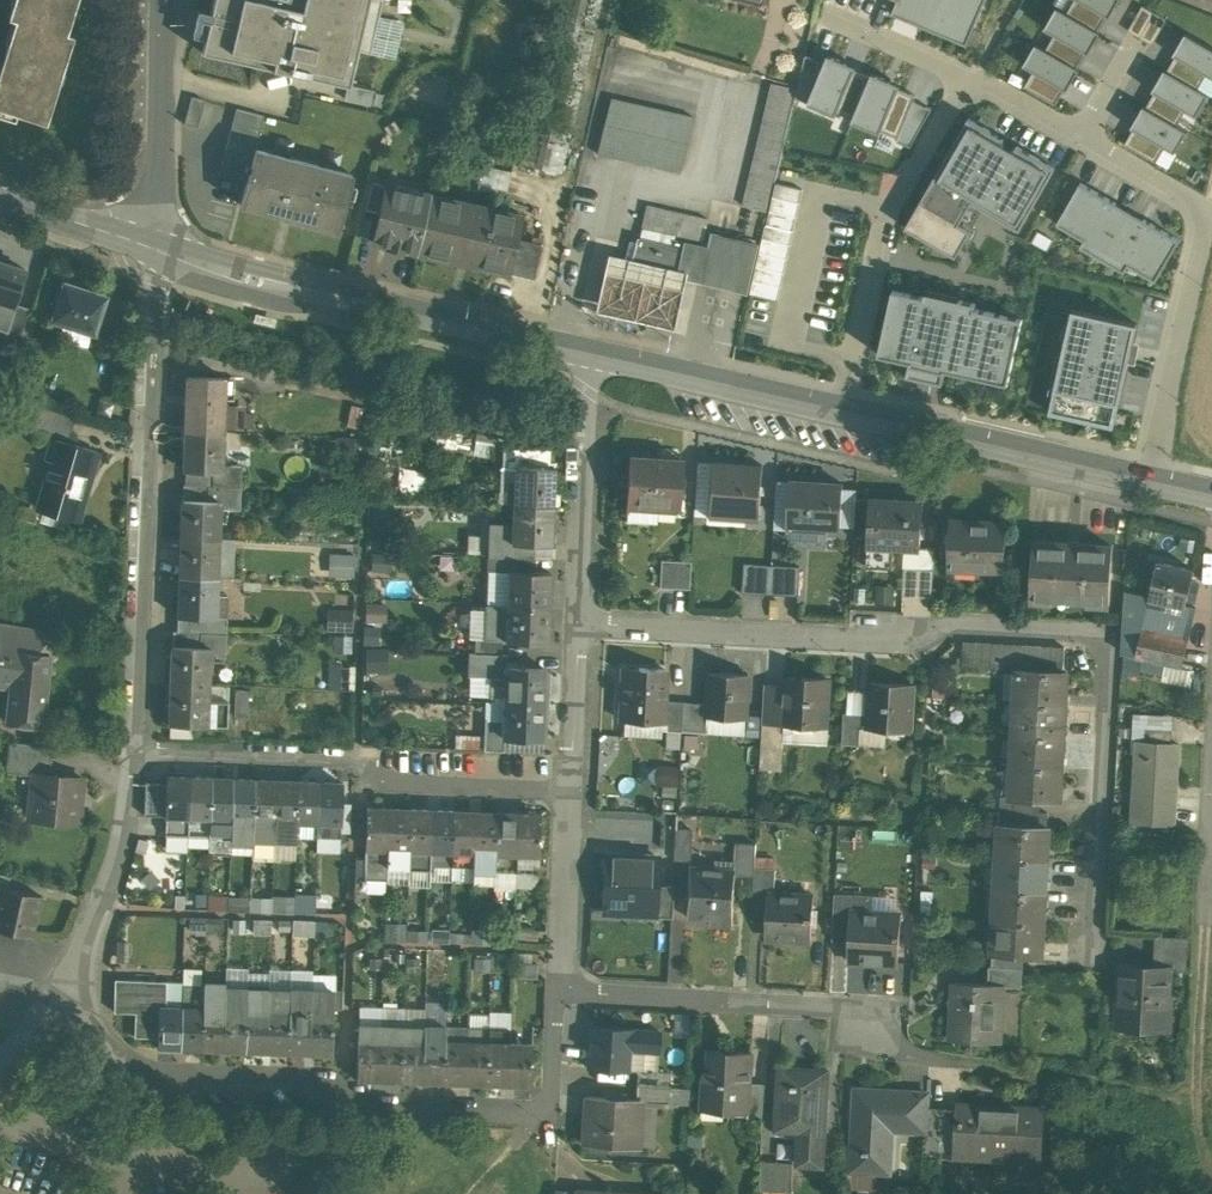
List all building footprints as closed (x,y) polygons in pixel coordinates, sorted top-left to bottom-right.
[(8,15),(14,17),(65,33),(75,0),(13,0),(8,15)] [(210,12),(204,38),(201,52),(349,85),(356,51),(370,54),(382,0),(213,0),(210,12)] [(898,2),(892,15),(968,47),(988,0),(894,0),(898,2)] [(1067,14),(1098,31),(1107,16),(1110,18),(1120,0),(1075,0),(1067,14)] [(1144,4),(1129,31),(1142,38),(1157,11),(1144,4)] [(1055,34),(1046,50),(1077,68),(1086,52),(1088,54),(1100,32),(1098,31),(1067,14),(1057,8),(1046,29),(1055,34)] [(210,12),(197,9),(192,29),(191,35),(204,38),(210,12)] [(1157,11),(1142,38),(1153,45),(1169,18),(1157,11)] [(14,17),(0,62),(0,107),(44,121),(71,35),(65,33),(14,17)] [(1168,73),(1199,90),(1207,75),(1211,77),(1211,49),(1186,34),(1174,55),(1177,57),(1168,73)] [(1034,72),(1026,87),(1056,104),(1065,89),(1067,91),(1079,69),(1077,68),(1046,50),(1036,45),(1024,66),(1034,72)] [(852,125),(871,79),(855,72),(857,67),(829,56),(825,66),(808,106),(852,125)] [(808,106),(825,66),(804,57),(797,90),(795,99),(808,106)] [(1156,93),(1147,109),(1178,126),(1186,111),(1196,117),(1209,96),(1199,90),(1168,73),(1164,71),(1153,91),(1156,93)] [(871,79),(852,125),(897,144),(913,106),(916,100),(898,92),(901,87),(873,75),(871,79)] [(741,205),(767,212),(795,99),(797,90),(771,83),(741,205)] [(191,97),(184,124),(197,128),(204,100),(191,97)] [(694,117),(610,98),(598,153),(682,172),(694,117)] [(913,106),(897,144),(911,150),(930,113),(913,106)] [(1135,131),(1126,146),(1156,163),(1165,148),(1176,154),(1188,132),(1178,126),(1147,109),(1144,107),(1132,129),(1135,131)] [(263,116),(236,109),(218,175),(246,182),(263,116)] [(1056,168),(968,117),(905,226),(958,256),(973,231),(952,218),(964,197),(1021,230),(1056,168)] [(353,174),(257,148),(242,203),(271,211),(272,207),(317,219),(316,223),(338,229),(353,174)] [(390,183),(371,179),(365,207),(381,211),(386,190),(389,191),(390,183)] [(1181,240),(1083,182),(1058,225),(1084,240),(1080,247),(1124,273),(1129,265),(1157,282),(1181,240)] [(804,189),(777,183),(751,295),(778,301),(804,189)] [(389,191),(386,190),(381,211),(374,241),(388,244),(387,247),(405,251),(405,248),(417,251),(430,194),(406,189),(404,194),(389,191)] [(523,216),(430,194),(417,251),(510,272),(511,269),(518,238),(523,216)] [(650,206),(642,240),(673,247),(674,240),(685,243),(701,247),(706,218),(650,206)] [(1030,243),(1046,252),(1053,240),(1037,231),(1030,243)] [(760,246),(711,234),(708,248),(709,249),(706,260),(707,260),(705,269),(704,269),(701,281),(749,292),(760,246)] [(542,243),(518,238),(511,269),(535,274),(542,243)] [(642,240),(639,239),(633,264),(677,275),(685,243),(674,240),(673,247),(642,240)] [(701,247),(685,243),(677,275),(689,278),(701,281),(704,269),(705,269),(707,260),(706,260),(709,249),(708,248),(701,247)] [(12,305),(13,303),(24,268),(0,260),(0,329),(4,331),(5,331),(13,305),(12,305)] [(606,288),(600,315),(676,333),(682,308),(689,278),(677,275),(633,264),(613,260),(606,288)] [(84,284),(60,276),(56,289),(60,290),(51,319),(92,332),(104,296),(82,289),(84,284)] [(929,299),(893,291),(879,355),(910,362),(907,373),(906,377),(942,385),(946,370),(1008,384),(1022,320),(976,310),(978,304),(959,300),(957,309),(928,303),(929,299)] [(29,309),(13,303),(12,305),(13,305),(5,331),(4,331),(2,336),(18,342),(29,309)] [(1140,323),(1075,306),(1047,415),(1113,431),(1140,323)] [(224,377),(186,375),(186,390),(224,392),(224,377)] [(224,392),(186,390),(184,429),(222,431),(224,392)] [(222,431),(184,429),(183,469),(211,471),(221,471),(221,464),(222,431)] [(97,452),(54,441),(49,461),(50,462),(37,509),(72,518),(85,471),(91,473),(97,452)] [(680,460),(627,456),(624,504),(656,506),(677,507),(680,460)] [(761,464),(708,461),(705,517),(706,517),(706,511),(744,513),(743,519),(758,520),(761,464)] [(240,465),(221,464),(221,471),(211,471),(211,485),(239,486),(240,465)] [(211,471),(184,470),(184,484),(206,485),(211,485),(211,471)] [(841,483),(788,480),(785,523),(839,526),(841,483)] [(184,484),(182,484),(182,498),(205,499),(206,485),(184,484)] [(211,485),(206,485),(205,499),(220,500),(220,508),(240,509),(241,486),(239,486),(211,485)] [(205,499),(182,498),(180,537),(219,539),(220,508),(220,500),(205,499)] [(921,502),(869,499),(867,546),(892,547),(903,548),(918,549),(918,548),(921,502)] [(552,505),(514,504),(513,523),(512,543),(533,544),(550,545),(552,505)] [(656,506),(624,504),(623,521),(635,522),(655,523),(656,506)] [(1005,523),(949,519),(947,569),(1003,572),(1005,523)] [(513,523),(489,522),(488,556),(516,557),(532,558),(533,544),(512,543),(513,523)] [(219,539),(180,537),(179,577),(217,578),(219,539)] [(370,571),(390,571),(390,540),(369,541),(370,571)] [(1111,545),(1032,541),(1030,600),(1109,603),(1111,545)] [(892,547),(867,546),(865,567),(891,569),(892,547)] [(918,549),(903,548),(902,569),(932,570),(933,549),(918,548),(918,549)] [(328,576),(354,576),(355,554),(329,553),(328,576)] [(516,557),(488,556),(487,570),(508,571),(508,570),(516,570),(516,557)] [(689,562),(659,560),(658,587),(688,589),(689,562)] [(770,565),(741,564),(740,591),(769,593),(770,565)] [(1194,571),(1157,564),(1150,599),(1150,600),(1187,607),(1194,571)] [(799,567),(770,565),(769,593),(797,594),(799,567)] [(932,570),(902,569),(900,598),(931,599),(932,570)] [(516,570),(508,570),(508,571),(507,605),(547,607),(549,572),(516,570)] [(217,578),(179,577),(177,615),(204,616),(216,617),(216,616),(217,578)] [(875,584),(876,602),(895,600),(893,582),(875,584)] [(1150,599),(1123,592),(1120,655),(1128,657),(1139,659),(1150,600),(1150,599)] [(1187,607),(1150,600),(1139,659),(1143,660),(1167,666),(1183,669),(1195,608),(1187,607)] [(366,605),(365,621),(385,621),(385,605),(366,605)] [(507,606),(485,605),(483,638),(483,640),(502,641),(505,641),(507,606)] [(547,607),(507,605),(507,606),(505,641),(545,643),(547,607)] [(204,616),(177,615),(177,631),(199,632),(204,632),(204,616)] [(216,617),(204,616),(204,632),(225,633),(226,616),(216,616),(216,617)] [(0,624),(0,648),(16,650),(48,655),(51,633),(0,624)] [(177,631),(172,631),(171,646),(198,647),(199,632),(177,631)] [(204,632),(199,632),(198,647),(209,647),(209,653),(214,653),(217,656),(216,657),(224,658),(225,633),(204,632)] [(502,641),(483,640),(483,638),(475,638),(475,652),(502,654),(502,641)] [(974,643),(960,642),(959,667),(973,668),(974,643)] [(987,643),(974,643),(973,668),(985,668),(987,643)] [(1000,644),(987,643),(985,668),(998,669),(1000,644)] [(1012,645),(1000,644),(998,669),(1011,670),(1012,645)] [(1024,645),(1012,645),(1011,670),(1015,670),(1022,670),(1024,645)] [(1038,646),(1024,645),(1022,670),(1037,671),(1038,646)] [(198,647),(171,646),(170,686),(208,687),(209,653),(209,647),(198,647)] [(1051,646),(1038,646),(1037,671),(1050,672),(1051,646)] [(1064,647),(1051,646),(1050,672),(1062,672),(1064,647)] [(0,648),(0,687),(11,689),(12,684),(16,650),(0,648)] [(387,670),(387,649),(365,649),(365,670),(387,670)] [(48,655),(16,650),(12,684),(45,687),(48,655)] [(475,652),(468,652),(467,675),(490,676),(490,696),(504,696),(505,667),(505,654),(502,654),(475,652)] [(1128,657),(1124,675),(1138,683),(1140,674),(1143,660),(1139,659),(1128,657)] [(1167,666),(1143,660),(1140,674),(1164,679),(1167,666)] [(505,667),(504,696),(504,701),(543,702),(544,669),(505,667)] [(663,669),(637,668),(637,670),(624,669),(623,685),(622,685),(620,722),(660,724),(661,702),(663,669)] [(1022,670),(1015,670),(1014,702),(1063,705),(1064,672),(1050,672),(1037,671),(1022,670)] [(747,676),(709,673),(706,717),(745,719),(747,676)] [(827,680),(783,678),(781,723),(824,725),(827,680)] [(911,685),(869,683),(867,715),(867,716),(879,717),(878,729),(908,730),(911,685)] [(45,687),(12,684),(11,689),(7,722),(42,726),(45,687)] [(208,687),(170,686),(168,725),(189,726),(206,727),(208,687)] [(248,692),(235,691),(234,717),(247,717),(248,692)] [(543,702),(504,701),(503,719),(503,738),(505,738),(542,739),(543,702)] [(682,703),(661,702),(660,724),(664,724),(664,731),(680,732),(682,703)] [(1063,705),(1014,702),(1013,734),(1062,737),(1063,705)] [(701,704),(682,703),(680,732),(700,733),(701,704)] [(777,708),(763,707),(761,739),(775,740),(777,708)] [(859,715),(844,714),(842,745),(858,745),(859,728),(859,715)] [(879,717),(867,716),(867,715),(859,715),(859,728),(878,729),(879,717)] [(503,719),(484,719),(483,751),(504,752),(505,738),(503,738),(503,719)] [(189,726),(168,725),(168,737),(189,738),(189,726)] [(1172,733),(1146,731),(1145,745),(1172,746),(1172,733)] [(454,745),(481,745),(481,734),(454,734),(454,745)] [(1062,737),(1013,734),(1012,765),(1061,768),(1062,737)] [(52,746),(9,742),(6,773),(31,774),(31,772),(48,774),(52,746)] [(1145,745),(1136,744),(1132,825),(1174,827),(1178,746),(1172,746),(1145,745)] [(673,783),(673,765),(655,764),(655,782),(673,783)] [(1061,768),(1012,765),(1011,797),(1040,798),(1060,798),(1061,768)] [(48,774),(31,772),(31,774),(26,818),(76,823),(81,778),(48,774)] [(189,776),(167,776),(166,784),(165,817),(187,818),(189,776)] [(210,777),(189,776),(187,818),(209,818),(210,777)] [(233,778),(210,777),(209,818),(231,819),(233,778)] [(254,779),(233,778),(231,819),(235,820),(252,820),(254,779)] [(275,780),(254,779),(252,820),(273,821),(275,780)] [(297,781),(275,780),(273,821),(295,822),(297,781)] [(318,781),(297,781),(295,822),(317,823),(318,781)] [(341,782),(318,781),(317,823),(340,824),(341,782)] [(165,817),(166,784),(145,783),(144,816),(165,817)] [(1011,797),(999,796),(998,811),(1040,813),(1040,798),(1011,797)] [(388,808),(365,807),(364,847),(386,848),(388,808)] [(410,809),(388,808),(386,848),(409,849),(410,809)] [(431,810),(410,809),(409,849),(430,849),(431,810)] [(452,810),(431,810),(430,849),(435,850),(451,850),(452,810)] [(474,811),(452,810),(451,850),(469,851),(472,851),(474,811)] [(496,812),(474,811),(472,851),(479,851),(495,852),(496,812)] [(1040,813),(998,811),(997,825),(1047,827),(1048,813),(1040,813)] [(517,813),(496,812),(495,852),(516,853),(517,813)] [(540,814),(517,813),(516,853),(538,853),(540,814)] [(187,818),(165,817),(165,833),(187,834),(187,828),(187,818)] [(209,818),(187,818),(187,828),(208,829),(209,818)] [(231,819),(209,818),(208,829),(208,833),(230,834),(231,819)] [(252,820),(235,820),(234,832),(252,833),(252,820)] [(273,821),(252,820),(252,833),(252,840),(273,841),(273,821)] [(295,822),(273,821),(273,841),(295,842),(295,822)] [(340,824),(317,823),(316,837),(339,838),(340,824)] [(1047,827),(997,825),(996,857),(1046,860),(1048,827),(1047,827)] [(689,829),(675,828),(673,859),(688,859),(689,829)] [(756,844),(734,842),(732,869),(734,869),(733,874),(754,875),(754,868),(756,844)] [(386,848),(364,847),(363,878),(385,879),(386,865),(386,848)] [(409,849),(386,848),(386,865),(408,866),(409,849)] [(430,849),(409,849),(408,866),(429,867),(430,849)] [(451,850),(435,850),(435,864),(450,865),(451,850)] [(469,851),(451,850),(450,865),(468,865),(469,851)] [(495,852),(479,851),(478,871),(494,872),(495,852)] [(516,853),(495,852),(494,872),(515,872),(516,853)] [(538,853),(516,853),(515,872),(538,873),(538,853)] [(657,857),(603,854),(600,911),(654,914),(655,885),(657,857)] [(1046,860),(996,857),(994,888),(1045,891),(1046,860)] [(732,869),(686,867),(684,914),(706,915),(706,922),(731,924),(733,874),(734,869),(732,869)] [(774,869),(754,868),(754,875),(753,898),(766,899),(766,893),(773,894),(774,869)] [(671,886),(655,885),(654,914),(654,916),(670,917),(671,886)] [(0,887),(0,929),(30,936),(40,896),(0,887)] [(1045,891),(994,888),(993,919),(1043,922),(1045,891)] [(222,908),(314,910),(314,893),(223,892),(222,908)] [(773,894),(766,893),(766,899),(764,937),(809,939),(812,896),(773,894)] [(853,895),(834,894),(832,929),(847,930),(848,910),(852,910),(853,895)] [(867,896),(853,895),(852,910),(866,911),(867,896)] [(852,910),(848,910),(847,930),(845,960),(876,962),(876,953),(896,954),(898,913),(866,911),(852,910)] [(230,931),(293,932),(293,939),(324,939),(324,918),(230,916),(230,931)] [(1043,922),(993,919),(991,950),(1022,952),(1042,953),(1043,922)] [(383,939),(426,940),(427,924),(384,923),(383,939)] [(1186,938),(1155,936),(1153,966),(1170,967),(1170,969),(1185,970),(1186,938)] [(1022,952),(991,950),(991,966),(1021,968),(1022,952)] [(1153,966),(1119,965),(1117,1015),(1137,1016),(1137,1020),(1170,1022),(1172,996),(1169,996),(1170,969),(1170,967),(1153,966)] [(991,966),(989,966),(988,984),(997,985),(1020,986),(1021,968),(991,966)] [(164,980),(112,978),(111,1012),(133,1013),(132,1036),(156,1037),(158,1005),(163,1005),(164,980)] [(988,984),(953,982),(950,1039),(994,1042),(997,985),(988,984)] [(202,985),(185,984),(185,1006),(201,1007),(202,985)] [(224,985),(202,985),(201,1007),(223,1008),(224,985)] [(246,986),(224,985),(223,1008),(245,1009),(246,986)] [(267,987),(246,986),(245,1009),(266,1010),(267,987)] [(289,988),(267,987),(266,1010),(288,1011),(289,1010),(289,988)] [(310,988),(289,988),(289,1010),(309,1011),(310,1011),(310,990),(310,988)] [(333,990),(310,990),(310,1011),(332,1012),(333,990)] [(163,1005),(158,1005),(156,1037),(156,1047),(178,1048),(180,1006),(163,1005)] [(185,1006),(180,1006),(178,1048),(200,1049),(201,1007),(185,1006)] [(223,1008),(201,1007),(200,1049),(222,1050),(223,1008)] [(245,1009),(223,1008),(222,1050),(243,1050),(245,1009)] [(266,1010),(245,1009),(243,1050),(264,1051),(266,1010)] [(288,1011),(266,1010),(264,1051),(286,1052),(288,1011)] [(289,1010),(288,1011),(286,1052),(307,1053),(309,1011),(289,1010)] [(489,1010),(488,1023),(509,1024),(509,1011),(489,1010)] [(310,1011),(309,1011),(307,1053),(331,1054),(332,1012),(310,1011)] [(380,1026),(357,1025),(357,1037),(379,1037),(380,1026)] [(444,1026),(423,1025),(423,1027),(423,1039),(444,1040),(444,1026)] [(402,1026),(380,1026),(379,1037),(402,1038),(402,1026)] [(423,1027),(402,1026),(402,1038),(423,1039),(423,1027)] [(466,1027),(444,1026),(444,1040),(466,1040),(466,1027)] [(644,1030),(589,1026),(585,1067),(626,1070),(627,1050),(643,1051),(644,1030)] [(489,1027),(466,1027),(466,1040),(488,1041),(489,1027)] [(509,1028),(489,1027),(488,1041),(509,1042),(509,1028)] [(657,1031),(644,1030),(643,1051),(655,1052),(657,1031)] [(691,1034),(657,1031),(655,1052),(654,1073),(668,1074),(689,1076),(691,1034)] [(379,1037),(357,1037),(355,1079),(378,1080),(379,1037)] [(402,1038),(379,1037),(378,1080),(400,1081),(402,1038)] [(423,1039),(402,1038),(400,1081),(421,1081),(423,1039)] [(444,1040),(423,1039),(421,1081),(442,1082),(444,1040)] [(466,1040),(444,1040),(442,1082),(464,1083),(466,1040)] [(488,1041),(466,1040),(464,1083),(487,1084),(488,1041)] [(509,1042),(488,1041),(487,1084),(507,1085),(509,1042)] [(531,1043),(509,1042),(507,1085),(530,1085),(531,1043)] [(750,1051),(704,1049),(700,1114),(746,1116),(746,1108),(747,1108),(748,1087),(750,1051)] [(643,1051),(627,1050),(626,1070),(637,1071),(654,1073),(655,1052),(643,1051)] [(828,1069),(779,1067),(776,1130),(799,1131),(797,1164),(823,1165),(828,1069)] [(654,1073),(637,1071),(636,1084),(667,1087),(668,1074),(654,1073)] [(667,1087),(636,1084),(634,1099),(634,1101),(638,1101),(666,1103),(667,1087)] [(763,1088),(748,1087),(747,1108),(746,1108),(746,1116),(762,1117),(763,1088)] [(927,1092),(898,1091),(898,1097),(881,1096),(881,1090),(855,1089),(851,1170),(889,1172),(891,1124),(926,1126),(927,1107),(927,1092)] [(634,1099),(585,1095),(581,1144),(634,1148),(638,1101),(634,1101),(634,1099)] [(1039,1110),(962,1105),(961,1109),(958,1109),(955,1153),(958,1153),(1015,1156),(1014,1174),(1036,1175),(1039,1110)] [(958,1109),(927,1107),(926,1126),(924,1156),(957,1158),(958,1153),(955,1153),(958,1109)] [(792,1162),(760,1161),(758,1190),(791,1192),(792,1162)]
